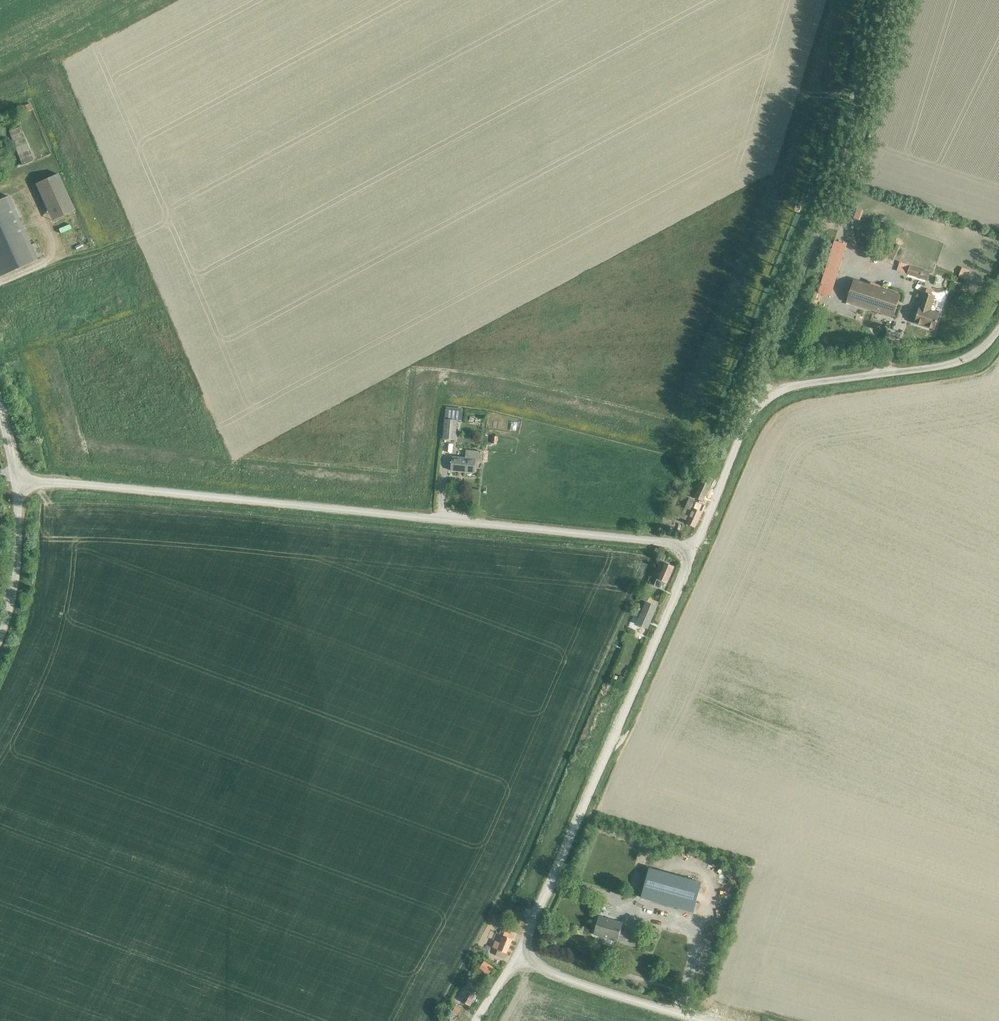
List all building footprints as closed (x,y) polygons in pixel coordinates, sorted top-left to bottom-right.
[(24,113),(32,109),(30,103),(22,107),(24,113)] [(31,162),(18,128),(7,132),(20,166),(31,162)] [(73,211),(57,174),(34,185),(50,222),(73,211)] [(8,196),(0,200),(0,277),(37,260),(8,196)] [(856,209),(853,218),(860,220),(863,211),(856,209)] [(818,292),(830,296),(847,245),(834,241),(818,292)] [(907,274),(927,280),(929,273),(909,266),(907,274)] [(846,302),(893,317),(900,295),(853,280),(846,302)] [(914,324),(934,330),(939,314),(930,310),(934,296),(931,295),(925,293),(924,293),(914,324)] [(462,421),(462,412),(446,410),(443,439),(455,440),(457,421),(462,421)] [(481,462),(482,452),(466,451),(466,458),(452,457),(451,471),(474,473),(475,462),(481,462)] [(703,502),(713,479),(705,475),(694,498),(703,502)] [(683,491),(688,479),(682,476),(677,489),(683,491)] [(686,505),(680,518),(688,521),(686,524),(695,528),(704,506),(694,502),(693,504),(695,505),(693,508),(686,505)] [(667,583),(674,567),(674,566),(664,562),(658,560),(653,571),(659,573),(654,585),(660,588),(662,584),(664,585),(665,582),(667,583)] [(646,602),(641,613),(636,624),(647,629),(657,606),(650,604),(653,597),(643,594),(641,600),(646,602)] [(620,675),(617,681),(624,684),(627,678),(620,675)] [(693,910),(701,881),(648,867),(640,896),(693,910)] [(629,932),(621,929),(622,923),(599,916),(594,934),(626,943),(629,932)] [(507,954),(515,933),(506,929),(503,936),(501,943),(496,941),(493,947),(507,954)] [(485,960),(479,968),(489,974),(494,966),(485,960)] [(470,1006),(479,992),(471,987),(462,1001),(470,1006)]
